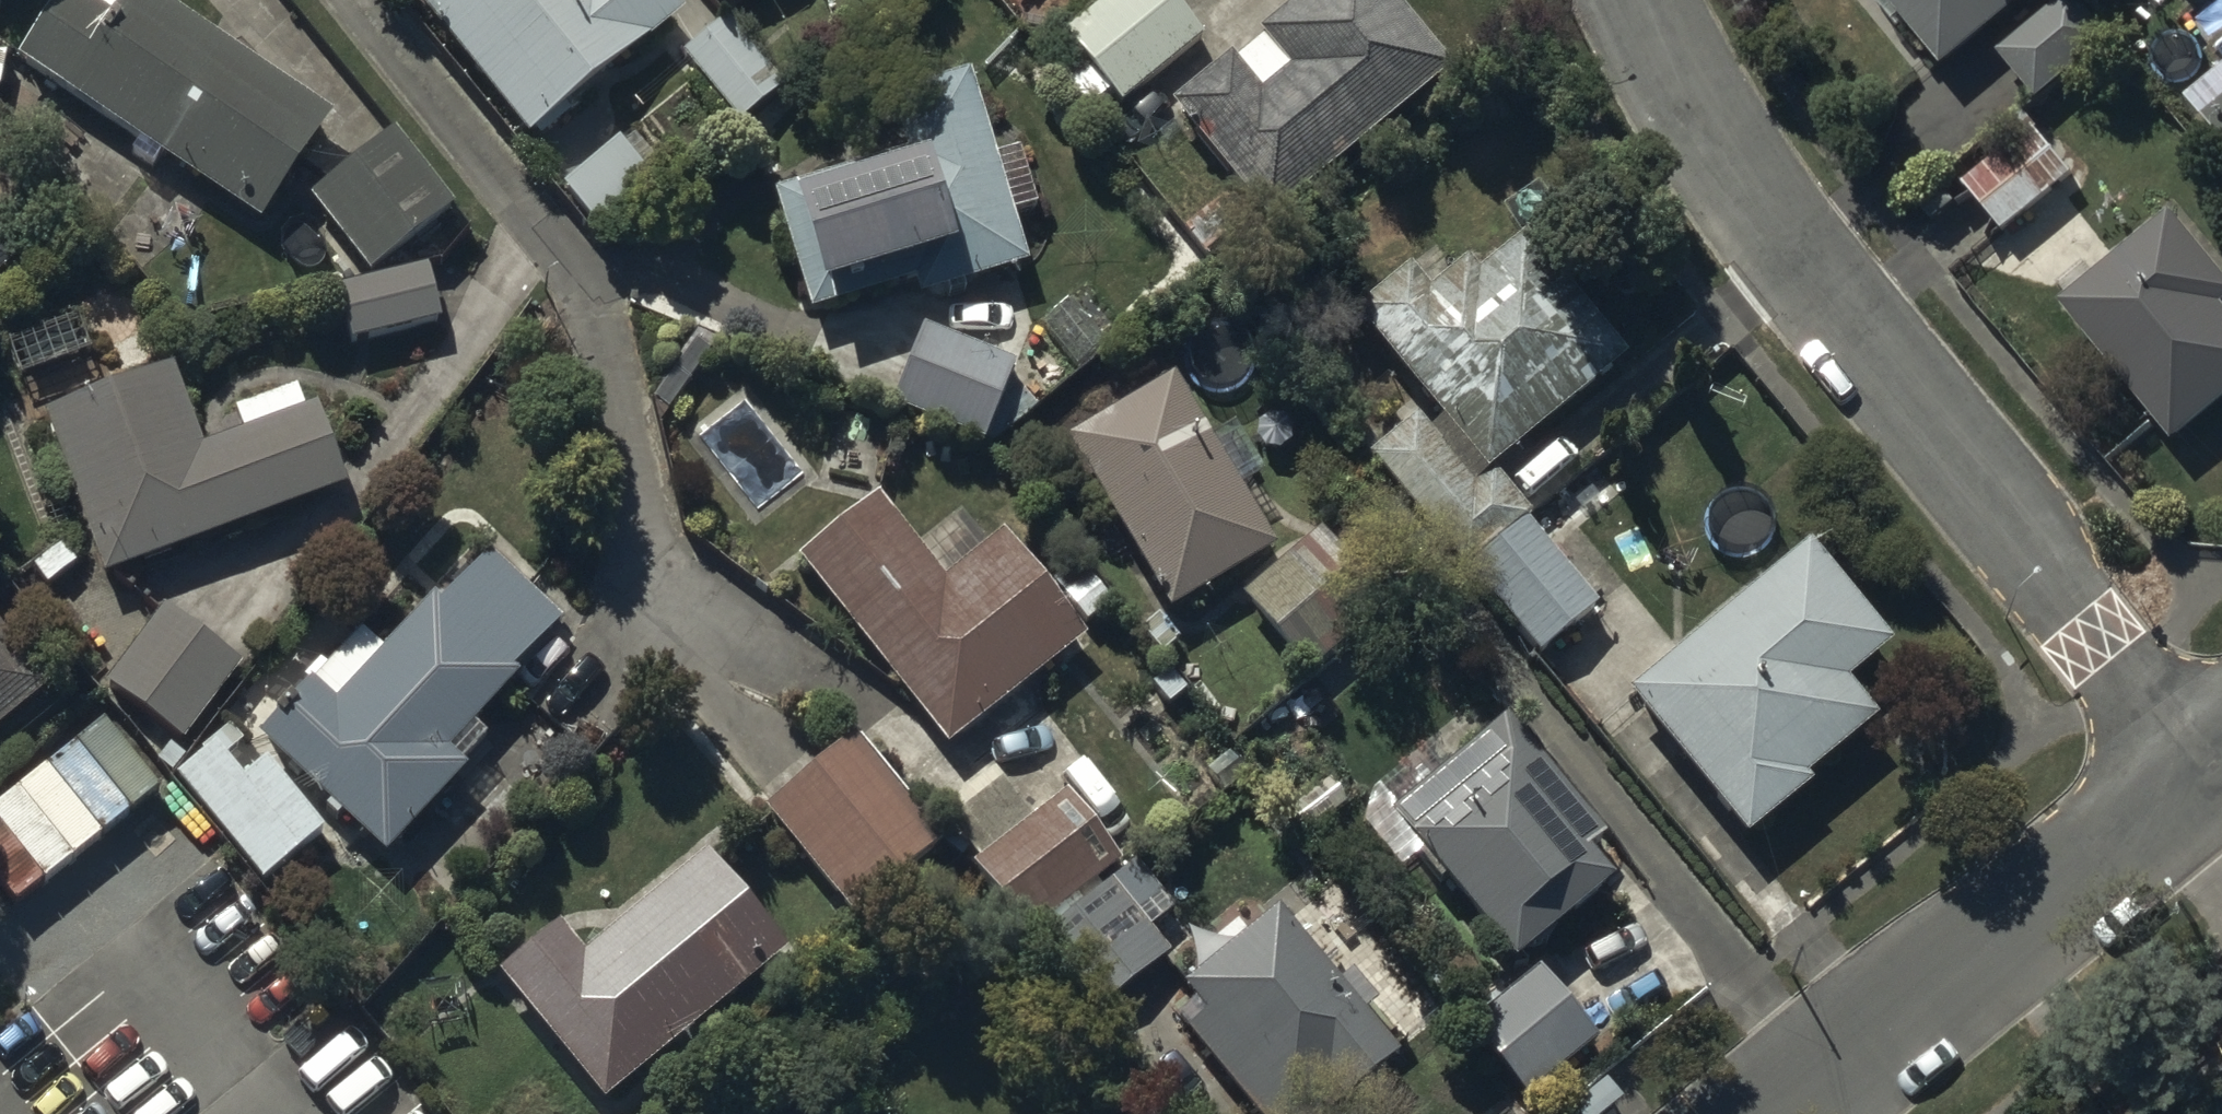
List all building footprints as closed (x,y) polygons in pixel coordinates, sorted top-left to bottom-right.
[(159,0),(121,0),(112,14),(92,0),(54,0),(16,54),(137,137),(128,150),(153,167),(163,153),(254,216),(325,114),(159,0)] [(677,0),(416,0),(530,136),(684,9),(677,0)] [(1169,0),(1098,0),(1059,32),(1081,58),(1056,78),(1082,109),(1107,88),(1117,100),(1197,34),(1169,0)] [(1393,0),(1286,0),(1254,26),(1263,36),(1232,62),(1224,53),(1167,100),(1263,216),(1447,65),(1393,0)] [(1893,19),(1900,13),(1941,60),(2013,0),(1877,0),(1893,19)] [(2082,0),(2055,0),(1995,49),(2034,97),(2111,36),(2082,0)] [(787,82),(730,12),(681,51),(738,121),(787,82)] [(2212,69),(2183,93),(2221,140),(2221,81),(2212,69)] [(907,151),(770,189),(803,310),(913,280),(917,294),(1029,263),(1015,211),(1035,205),(1018,143),(993,150),(972,74),(892,96),(907,151)] [(2072,169),(2031,121),(1961,181),(2002,229),(2019,214),(2041,239),(2066,217),(2045,192),(2072,169)] [(395,128),(312,194),(327,213),(305,230),(344,279),(364,263),(369,269),(454,201),(395,128)] [(616,135),(560,183),(603,232),(671,173),(636,133),(624,144),(616,135)] [(2056,299),(2170,438),(2221,396),(2221,303),(2221,301),(2221,300),(2221,273),(2169,208),(2090,272),(2079,259),(2053,280),(2064,292),(2056,299)] [(1465,569),(1528,518),(1487,463),(1619,355),(1521,235),(1476,272),(1463,258),(1423,290),(1404,268),(1351,311),(1424,400),(1362,451),(1465,569)] [(426,263),(337,285),(351,341),(368,337),(370,343),(426,329),(425,323),(441,319),(426,263)] [(1012,360),(922,327),(895,399),(985,433),(1012,360)] [(174,365),(45,410),(102,570),(349,483),(319,399),(303,405),(296,385),(234,407),(244,434),(204,447),(174,365)] [(1167,374),(1065,436),(1170,607),(1271,546),(1235,486),(1259,471),(1231,424),(1207,439),(1167,374)] [(1528,518),(1465,569),(1534,654),(1594,606),(1543,543),(1570,521),(1575,526),(1615,493),(1592,466),(1528,518)] [(943,583),(876,496),(800,555),(947,745),(1087,637),(1081,628),(1114,602),(1078,556),(1045,581),(1007,533),(943,583)] [(1379,605),(1315,529),(1254,579),(1263,591),(1248,603),(1302,669),(1379,605)] [(1884,644),(1798,541),(1618,691),(1739,836),(1804,783),(1797,774),(1868,715),(1839,681),(1884,644)] [(563,613),(496,550),(488,559),(481,552),(435,601),(432,598),(383,649),(359,627),(258,732),(385,853),(468,766),(448,747),(518,674),(511,667),(563,613)] [(240,662),(163,604),(104,682),(181,740),(240,662)] [(54,676),(0,612),(0,722),(54,676)] [(1599,830),(1506,718),(1393,810),(1390,806),(1365,826),(1377,839),(1371,844),(1394,872),(1419,852),(1509,960),(1607,879),(1580,846),(1599,830)] [(940,840),(852,734),(762,808),(850,914),(940,840)] [(241,779),(212,744),(174,774),(261,881),(327,827),(269,756),(241,779)] [(1114,879),(1121,862),(1067,794),(1036,818),(994,766),(940,809),(979,858),(973,863),(1038,939),(1114,879)] [(784,948),(704,850),(581,949),(559,922),(498,972),(600,1096),(784,948)] [(1129,898),(1114,879),(1038,939),(1100,1017),(1176,956),(1156,931),(1178,913),(1151,880),(1129,898)] [(1178,956),(1194,976),(1178,988),(1200,1017),(1186,1028),(1255,1113),(1319,1113),(1392,1055),(1357,1012),(1411,969),(1339,880),(1286,922),(1273,905),(1244,929),(1231,914),(1178,956)] [(1593,1039),(1532,964),(1464,1019),(1525,1094),(1593,1039)] [(2211,1113),(2221,1113),(2221,1105),(2211,1113)]
